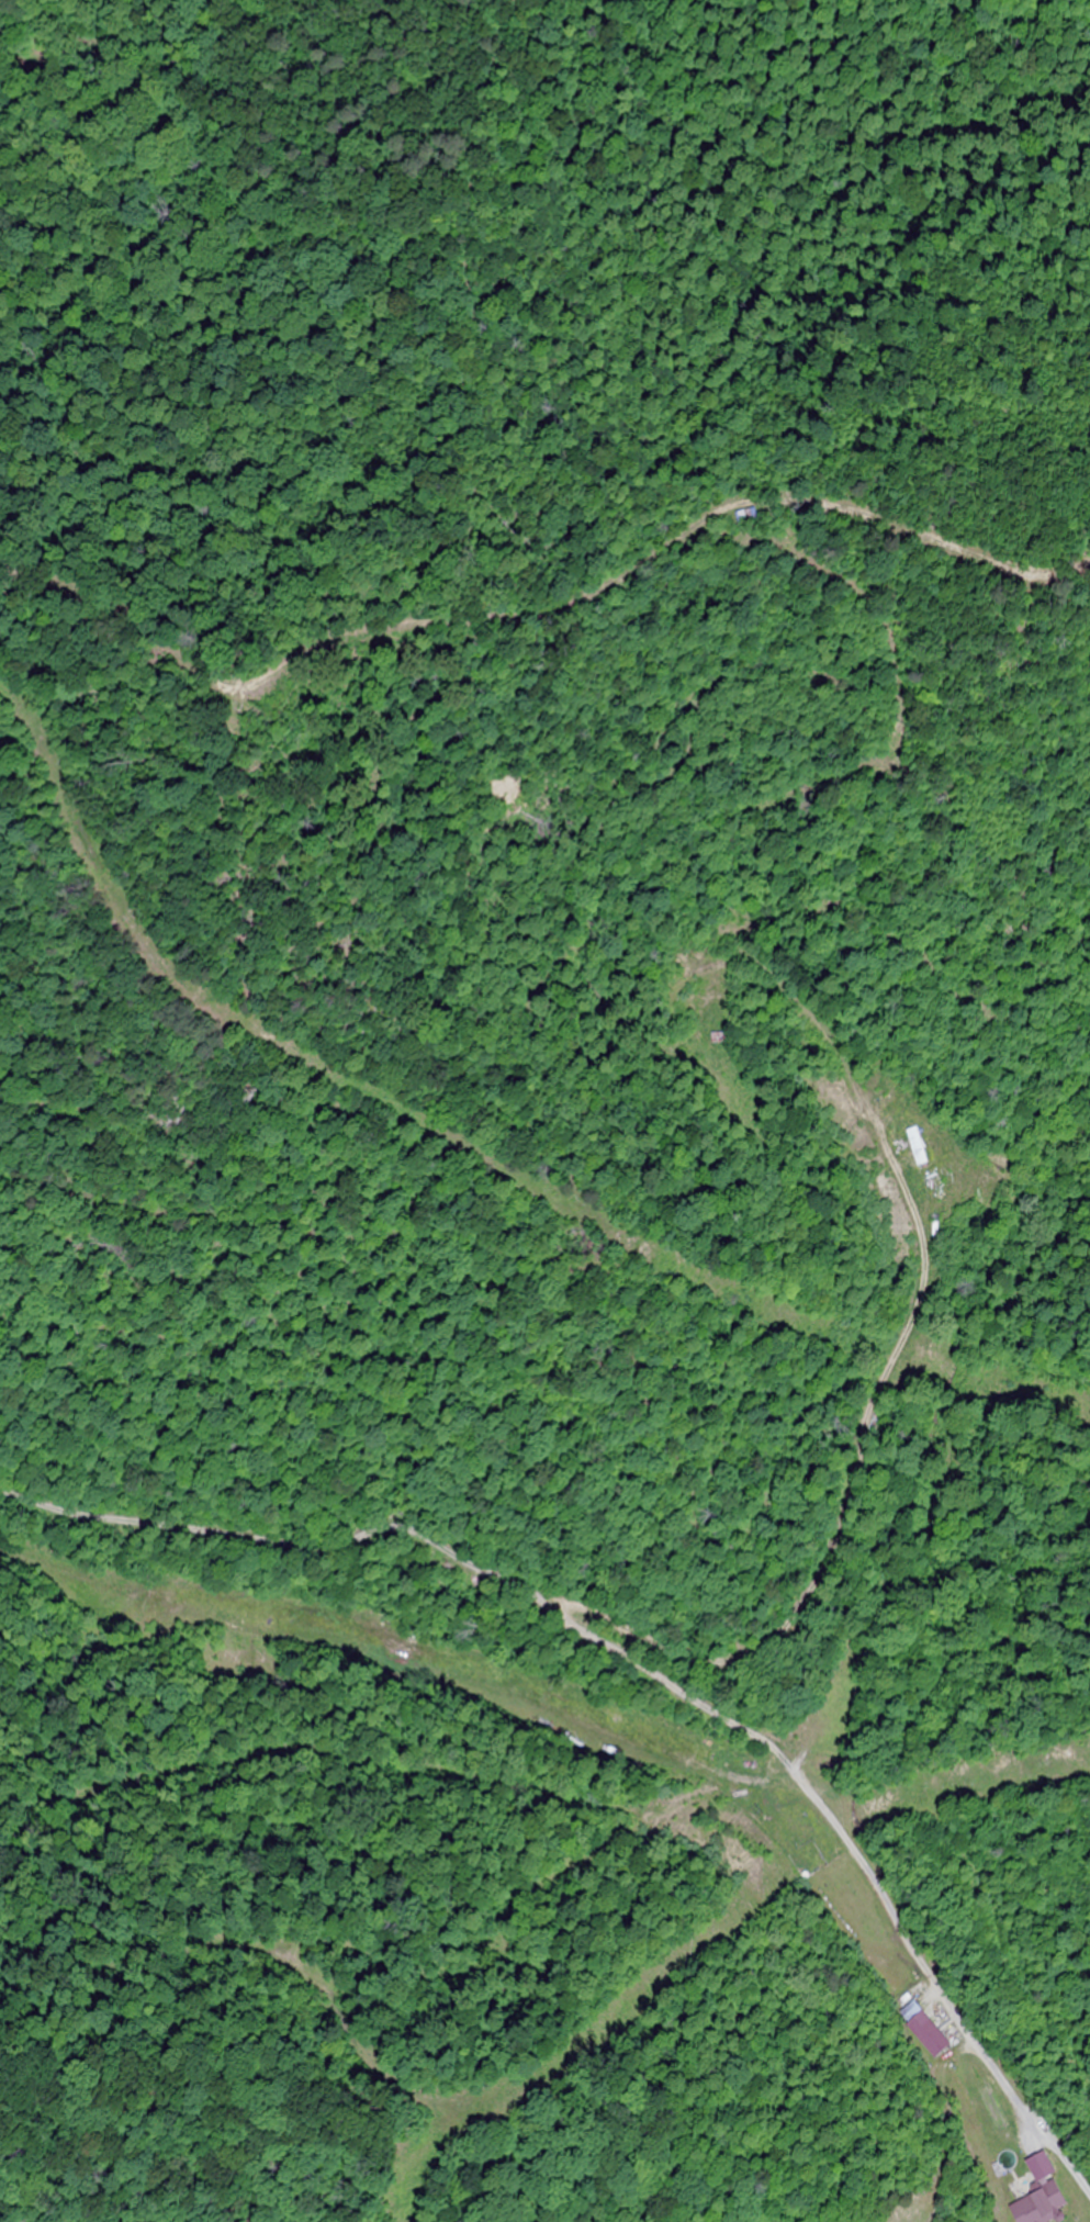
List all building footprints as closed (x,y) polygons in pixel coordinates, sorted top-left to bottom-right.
[(1050,2213),(1065,2206),(1040,2152),(1022,2160),(1033,2184),(1013,2193),(1016,2200),(1004,2206),(1011,2221),(1047,2221),(1053,2219),(1050,2213)]
